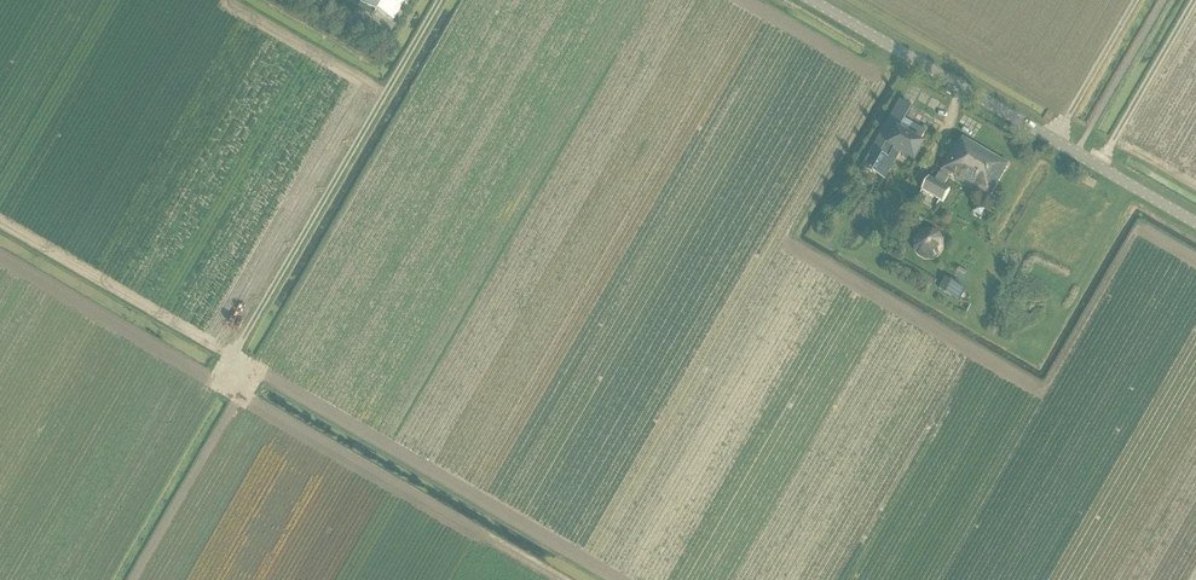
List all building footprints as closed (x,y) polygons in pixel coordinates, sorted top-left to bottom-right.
[(407,0),(361,0),(360,2),(394,22),(407,0)] [(889,174),(901,153),(915,161),(924,145),(920,143),(926,132),(913,125),(912,127),(904,122),(913,108),(901,101),(864,167),(875,173),(878,168),(889,174)] [(948,178),(950,175),(991,198),(1011,165),(964,137),(958,146),(955,145),(942,170),(943,171),(941,173),(940,173),(936,181),(930,177),(923,191),(944,203),(951,189),(945,186),(949,178),(948,178)] [(1028,163),(1037,166),(1039,160),(1030,157),(1028,163)] [(985,210),(977,206),(973,213),(981,217),(985,210)] [(933,259),(940,255),(945,248),(945,240),(941,233),(934,229),(924,229),(918,233),(914,240),(915,248),(918,255),(925,259),(933,259)] [(970,273),(960,267),(955,275),(965,281),(970,273)] [(945,277),(939,287),(960,300),(966,290),(960,286),(961,284),(952,278),(950,280),(945,277)]
